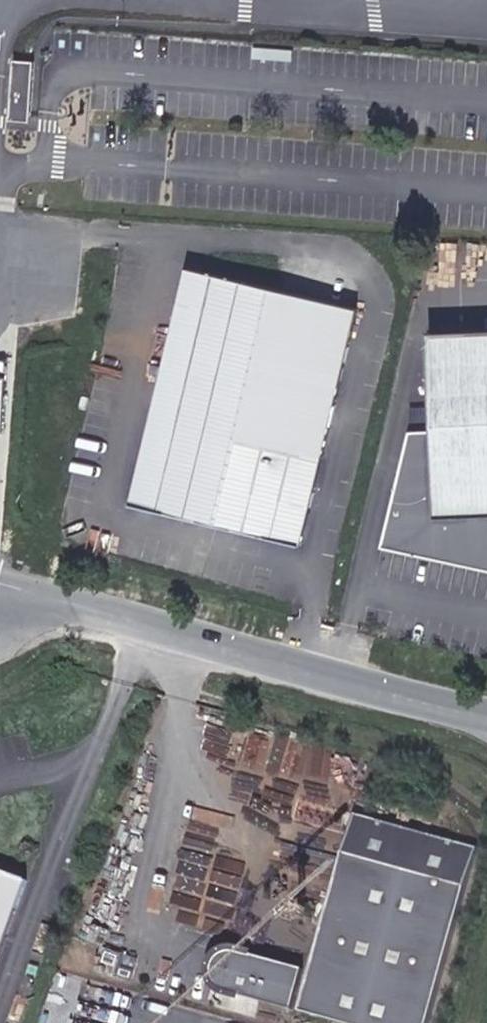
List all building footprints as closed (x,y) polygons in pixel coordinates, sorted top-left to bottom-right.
[(29,118),(33,63),(12,62),(9,117),(29,118)] [(301,544),(356,307),(185,269),(130,502),(301,544)] [(427,334),(429,433),(410,433),(381,551),(486,573),(486,331),(427,334)] [(345,1022),(435,1022),(478,840),(349,810),(302,1013),(345,1022)] [(47,864),(0,846),(0,988),(47,864)] [(296,1009),(306,967),(231,948),(223,950),(220,952),(213,981),(230,993),(296,1009)]
